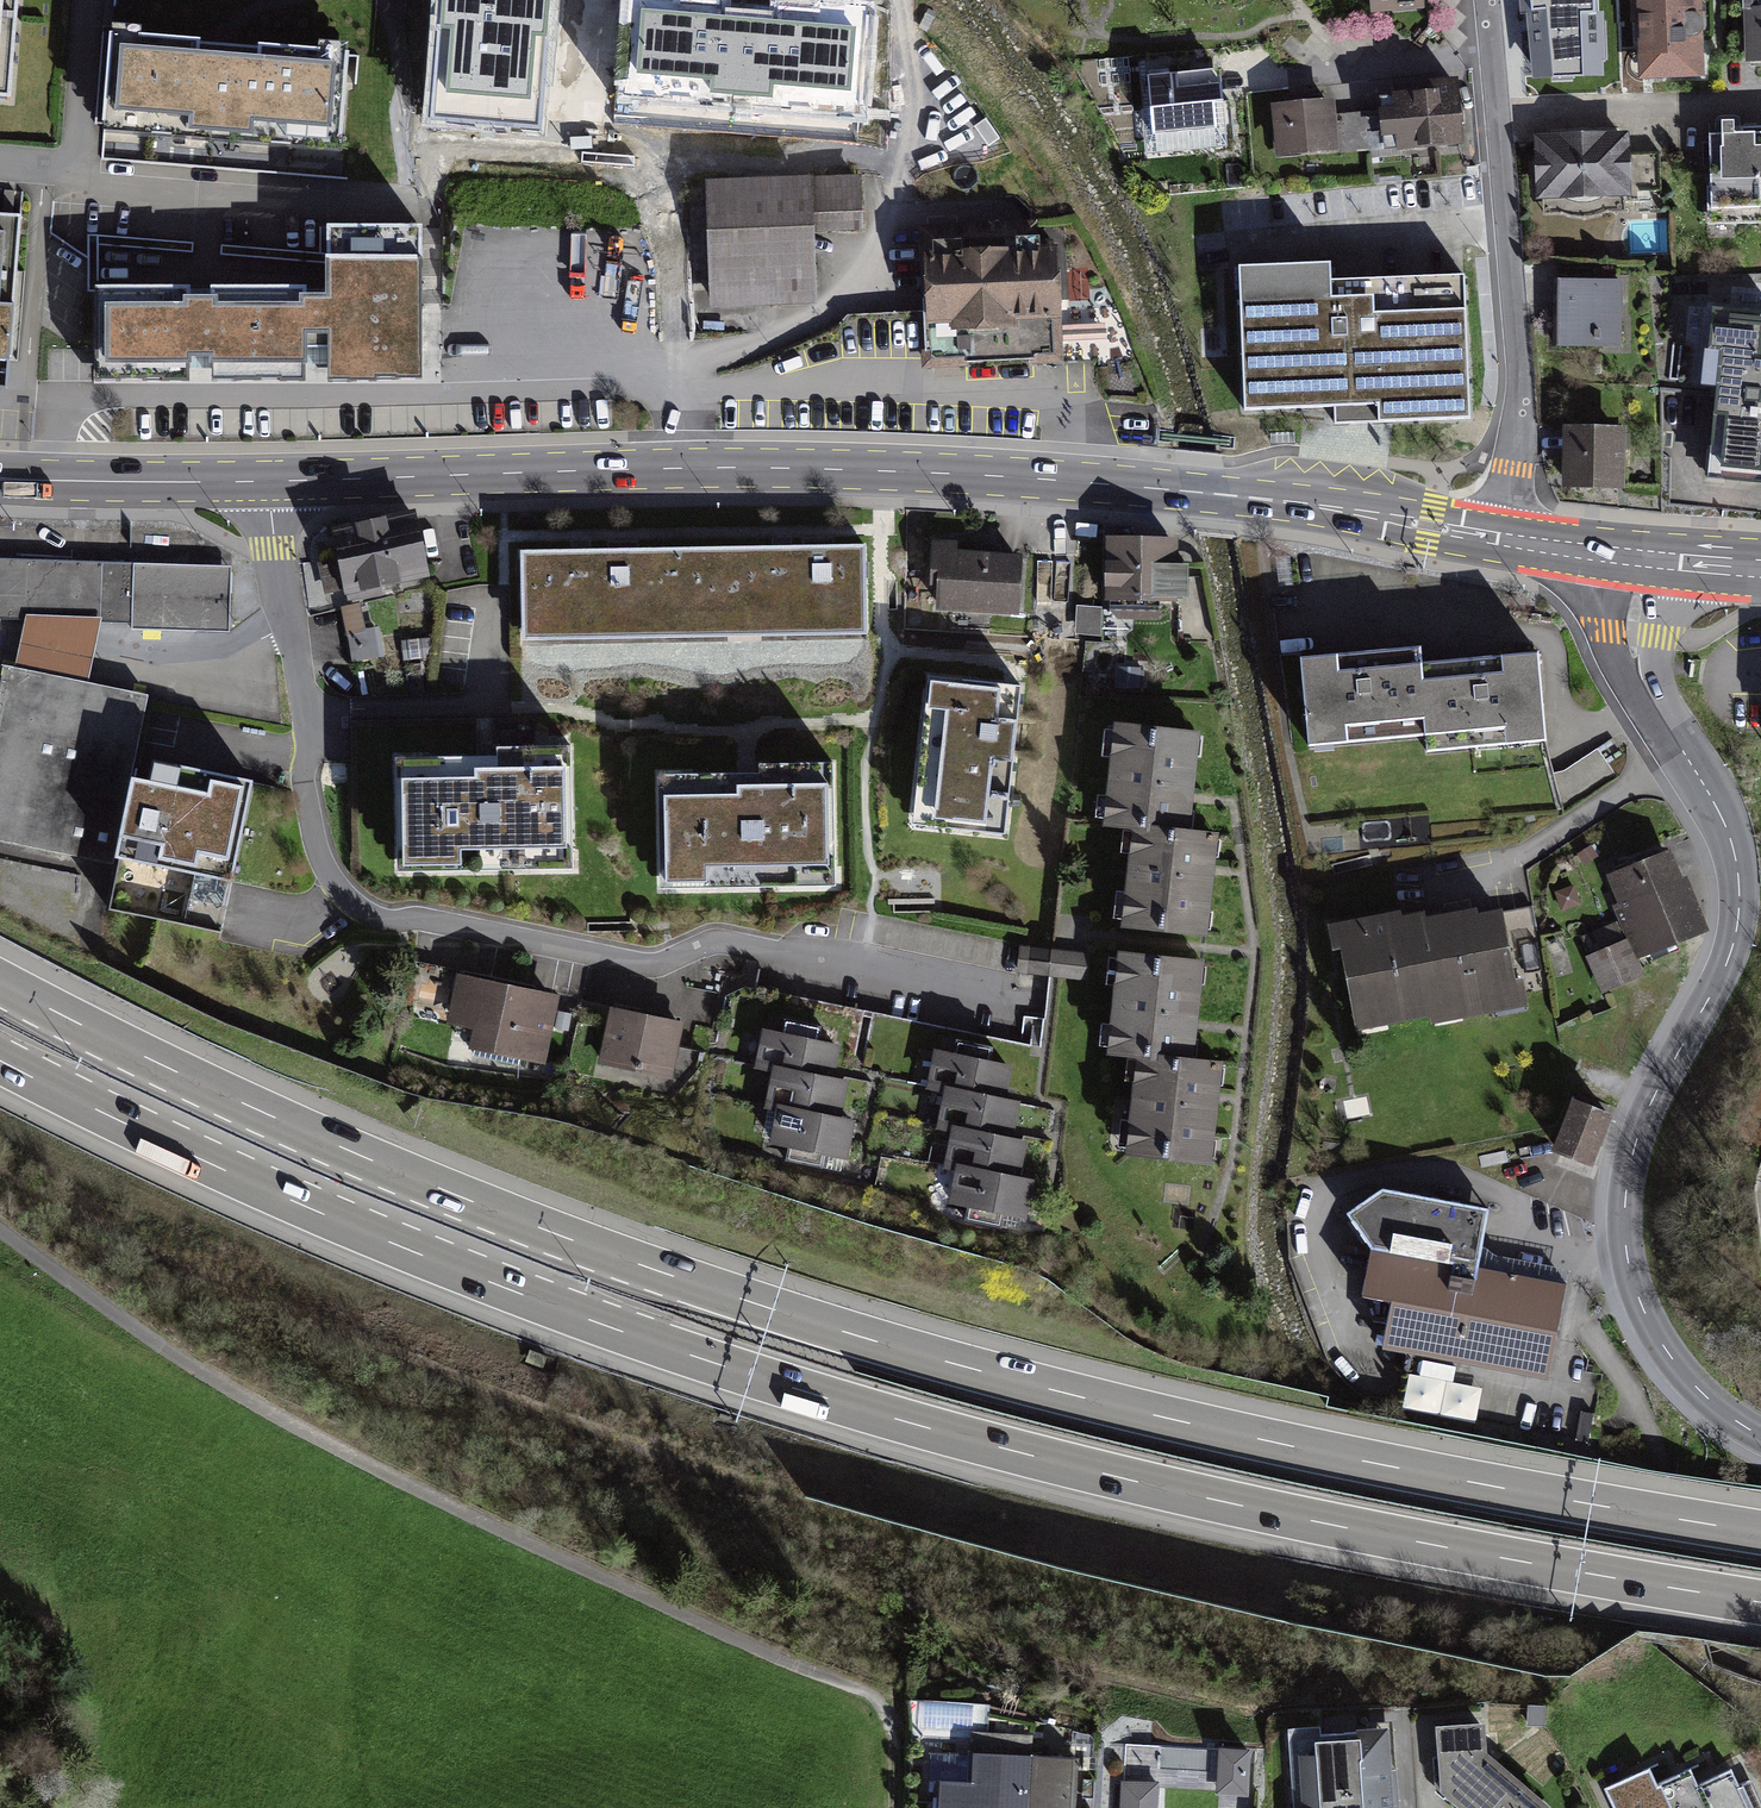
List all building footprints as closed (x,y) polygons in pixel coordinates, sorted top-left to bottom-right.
[(10,93),(17,0),(0,0),(0,93),(10,93)] [(429,119),(540,129),(551,0),(440,0),(429,119)] [(624,93),(860,114),(869,12),(778,5),(777,16),(725,11),(726,0),(632,0),(624,93)] [(1416,14),(1415,0),(1318,0),(1318,7),(1358,4),(1359,19),(1416,14)] [(1582,0),(1522,0),(1522,61),(1583,61),(1582,0)] [(1693,0),(1626,0),(1628,84),(1696,82),(1693,0)] [(1738,68),(1760,67),(1760,0),(1736,0),(1738,68)] [(344,55),(104,39),(98,136),(338,151),(344,55)] [(1211,134),(1206,79),(1140,85),(1145,140),(1211,134)] [(1455,153),(1449,91),(1368,98),(1374,160),(1455,153)] [(1331,157),(1327,109),(1265,114),(1269,163),(1331,157)] [(1699,141),(1701,222),(1760,220),(1760,140),(1699,141)] [(1621,143),(1526,147),(1529,210),(1624,206),(1621,143)] [(856,183),(693,186),(696,309),(807,306),(806,236),(857,235),(856,183)] [(19,214),(0,213),(0,385),(2,386),(19,214)] [(325,287),(95,290),(97,350),(97,379),(423,374),(421,223),(325,225),(325,287)] [(1052,359),(1049,255),(913,259),(915,320),(845,322),(846,364),(1052,359)] [(1468,426),(1463,281),(1326,287),(1326,271),(1231,275),(1236,419),(1335,415),(1336,431),(1468,426)] [(1616,286),(1551,287),(1551,351),(1616,350),(1616,286)] [(1714,294),(1708,347),(1721,349),(1708,474),(1760,479),(1760,299),(1714,294)] [(1624,426),(1564,426),(1564,488),(1624,488),(1624,426)] [(425,583),(412,520),(320,539),(332,601),(425,583)] [(864,631),(862,546),(784,548),(582,551),(521,552),(523,638),(864,631)] [(1164,549),(1096,547),(1094,606),(1162,608),(1164,549)] [(929,611),(1013,618),(1017,564),(933,557),(929,611)] [(13,669),(1,666),(0,672),(0,843),(112,867),(147,697),(87,684),(98,631),(228,635),(230,566),(0,560),(0,629),(22,629),(13,669)] [(1418,669),(1416,653),(1398,655),(1301,665),(1310,753),(1425,742),(1418,669)] [(1542,746),(1533,657),(1519,659),(1482,663),(1418,669),(1425,742),(1427,758),(1542,746)] [(1001,843),(1017,693),(924,683),(908,833),(1001,843)] [(1122,838),(1186,842),(1192,747),(1104,741),(1098,837),(1122,838)] [(570,882),(568,758),(487,759),(390,762),(393,886),(570,882)] [(146,796),(129,792),(114,867),(232,888),(251,786),(151,768),(146,796)] [(834,885),(833,771),(749,772),(658,774),(659,888),(834,885)] [(1116,933),(1204,939),(1210,844),(1186,842),(1122,838),(1116,933)] [(1676,854),(1606,881),(1625,929),(1576,948),(1596,1000),(1640,984),(1633,966),(1708,937),(1676,854)] [(1501,920),(1329,930),(1345,1039),(1520,1014),(1501,920)] [(1126,1070),(1191,1074),(1197,978),(1109,973),(1103,1068),(1126,1070)] [(551,1004),(448,982),(441,1029),(466,1035),(461,1059),(541,1071),(551,1004)] [(676,1032),(605,1015),(591,1071),(662,1089),(676,1032)] [(828,1053),(751,1040),(744,1079),(758,1082),(751,1122),(763,1125),(757,1158),(838,1172),(846,1128),(829,1125),(835,1088),(822,1086),(828,1053)] [(1004,1072),(929,1061),(925,1087),(935,1088),(928,1134),(940,1136),(933,1179),(945,1181),(939,1216),(1023,1229),(1029,1189),(1011,1186),(1017,1147),(1003,1145),(1008,1113),(998,1111),(1004,1072)] [(1120,1165),(1209,1171),(1215,1075),(1191,1074),(1126,1070),(1120,1165)] [(1604,1125),(1561,1108),(1541,1157),(1584,1175),(1604,1125)] [(1490,1211),(1382,1190),(1345,1214),(1371,1248),(1363,1295),(1392,1302),(1382,1349),(1548,1379),(1564,1286),(1477,1269),(1490,1211)] [(1253,1786),(1253,1728),(1217,1728),(1216,1785),(1253,1786)] [(1434,1807),(1532,1807),(1470,1758),(1469,1736),(1427,1737),(1431,1806),(1434,1807)] [(1068,1769),(964,1764),(963,1791),(930,1790),(929,1807),(1066,1807),(1068,1769)] [(1605,1787),(1614,1807),(1668,1807),(1656,1783),(1649,1766),(1605,1787)] [(1681,1771),(1698,1807),(1757,1807),(1744,1781),(1738,1784),(1730,1768),(1697,1783),(1690,1767),(1681,1771)] [(1656,1783),(1668,1807),(1698,1807),(1681,1771),(1656,1783)] [(1157,1787),(1119,1785),(1118,1807),(1156,1807),(1157,1787)] [(1355,1788),(1274,1791),(1275,1807),(1356,1807),(1355,1788)]
